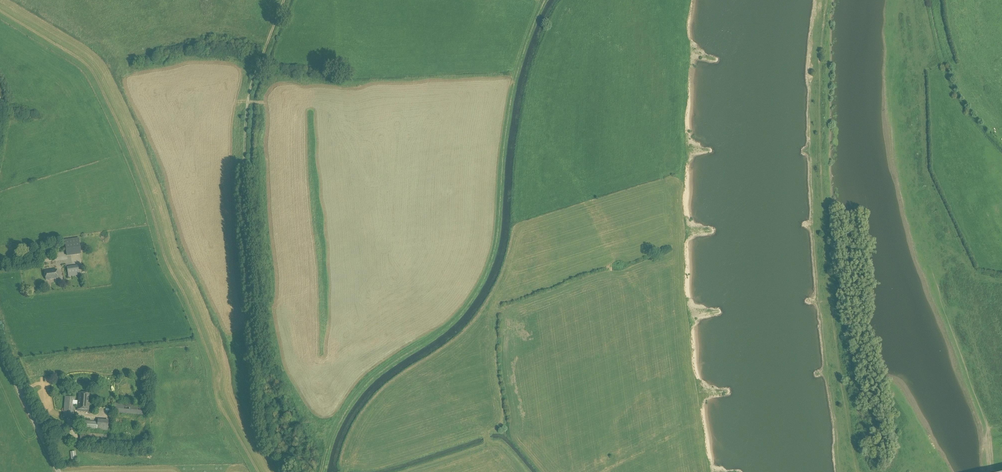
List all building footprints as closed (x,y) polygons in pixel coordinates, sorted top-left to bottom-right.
[(65,240),(67,256),(81,254),(79,239),(65,240)] [(67,268),(69,276),(80,275),(78,267),(67,268)] [(45,271),(46,280),(58,279),(57,270),(45,271)] [(76,401),(76,405),(75,409),(88,410),(89,402),(88,402),(89,393),(78,393),(78,401),(76,401)] [(76,405),(76,401),(73,401),(73,397),(64,397),(62,418),(72,418),(73,405),(76,405)] [(113,412),(146,415),(147,405),(114,403),(113,412)] [(81,428),(108,431),(109,420),(98,419),(98,422),(82,420),(81,428)]
